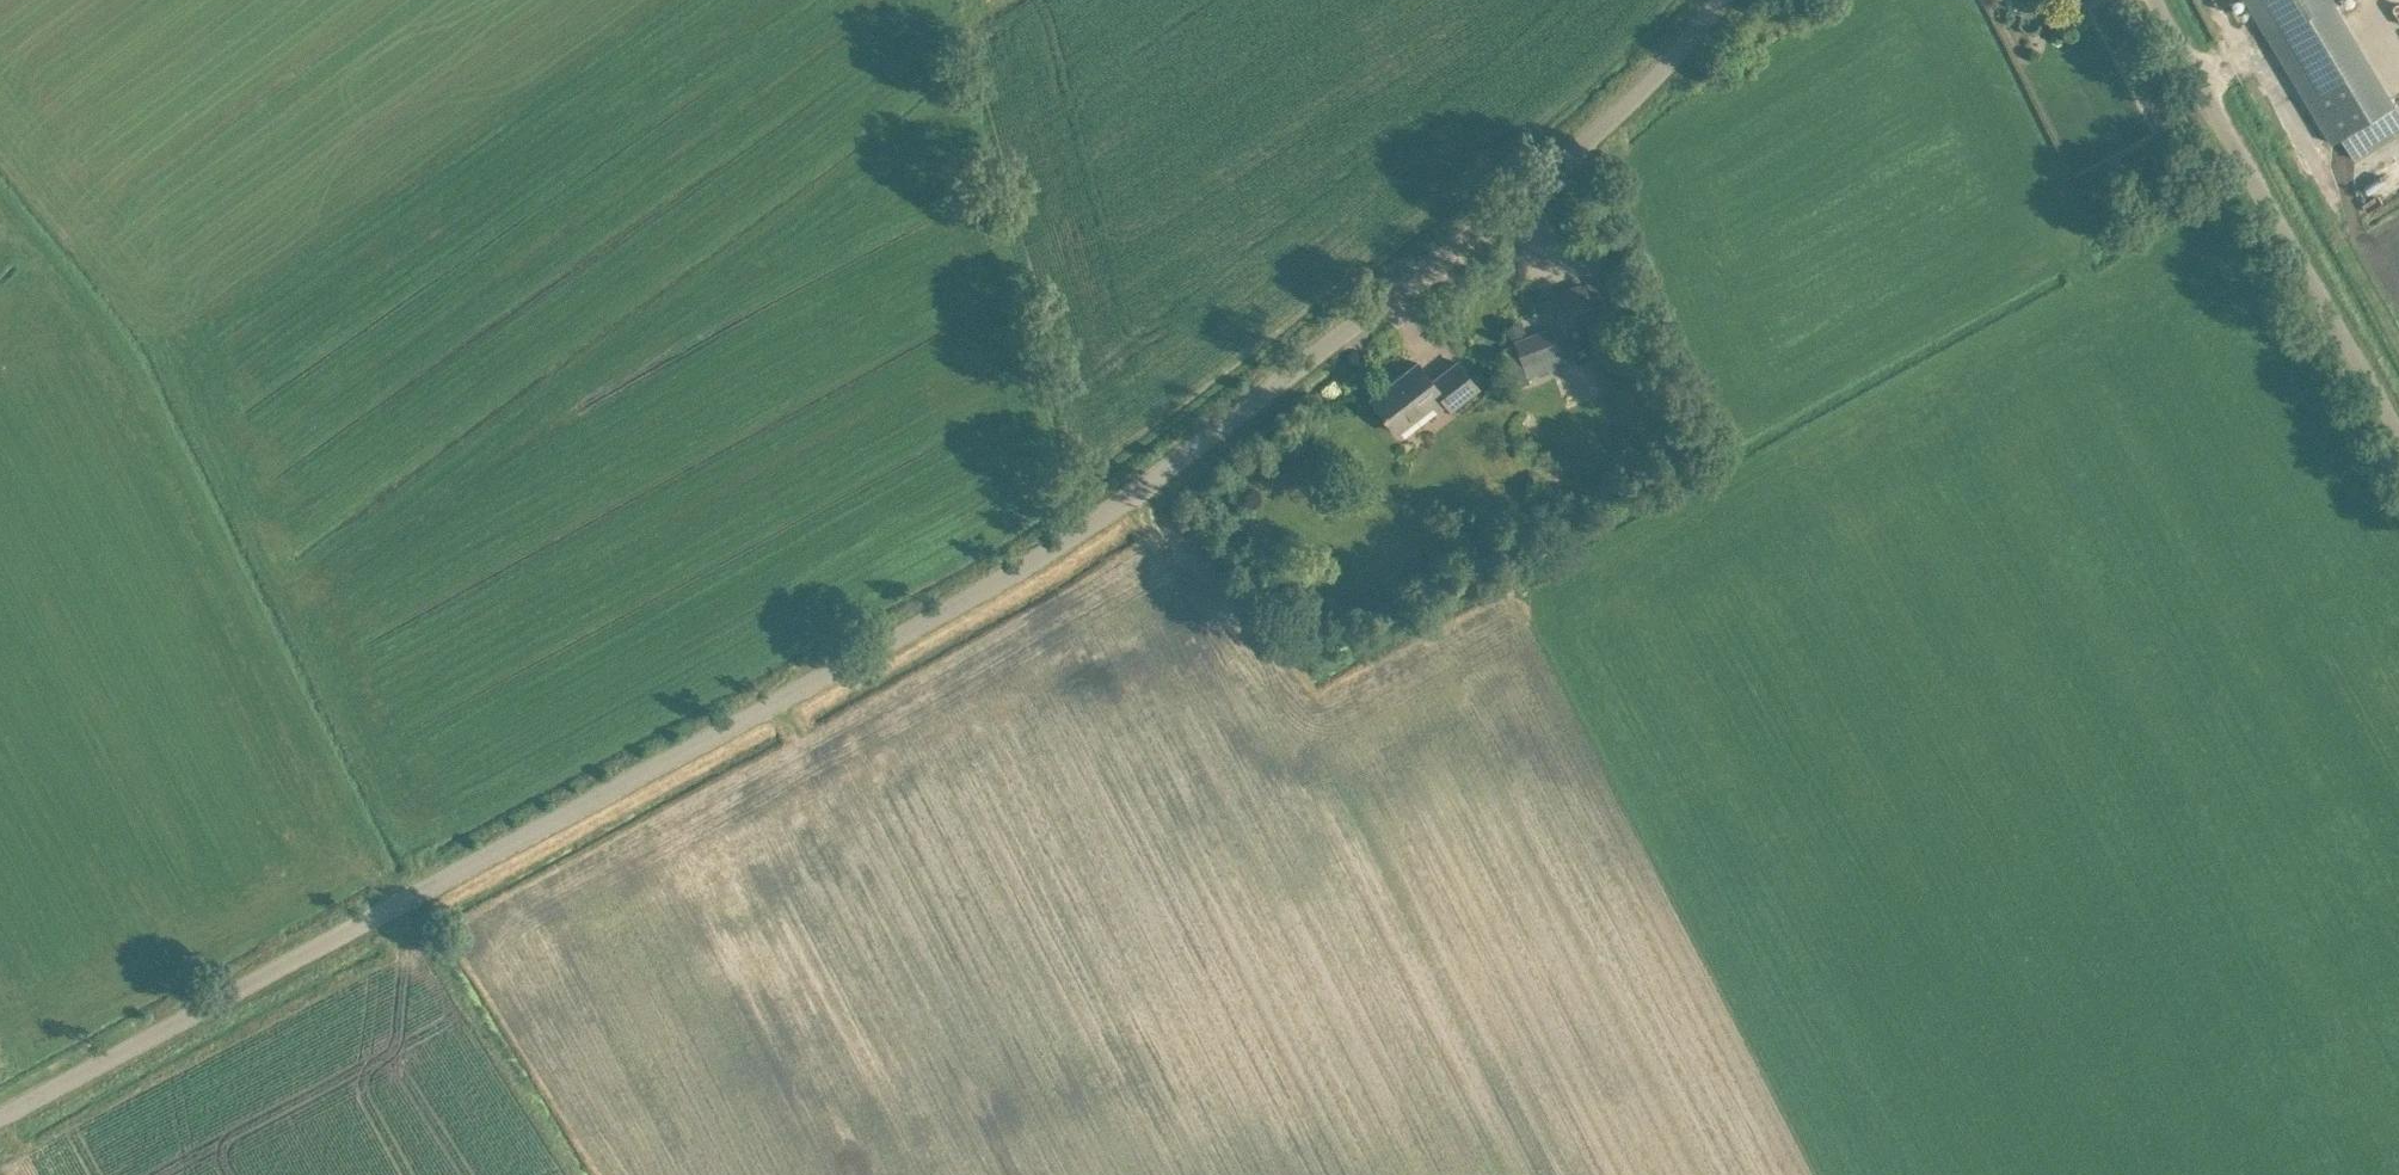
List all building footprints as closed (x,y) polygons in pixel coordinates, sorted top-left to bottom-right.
[(2333,0),(2248,0),(2270,37),(2333,0)] [(2270,37),(2333,143),(2344,136),(2358,159),(2398,135),(2398,106),(2398,104),(2336,0),(2333,0),(2270,37)] [(1551,297),(1575,363),(1606,352),(1582,286),(1551,297)] [(1507,325),(1511,336),(1521,332),(1517,321),(1507,325)] [(1514,340),(1528,376),(1564,363),(1550,327),(1514,340)] [(1478,387),(1472,380),(1457,361),(1432,381),(1417,362),(1371,398),(1397,432),(1442,397),(1451,408),(1478,387)]
